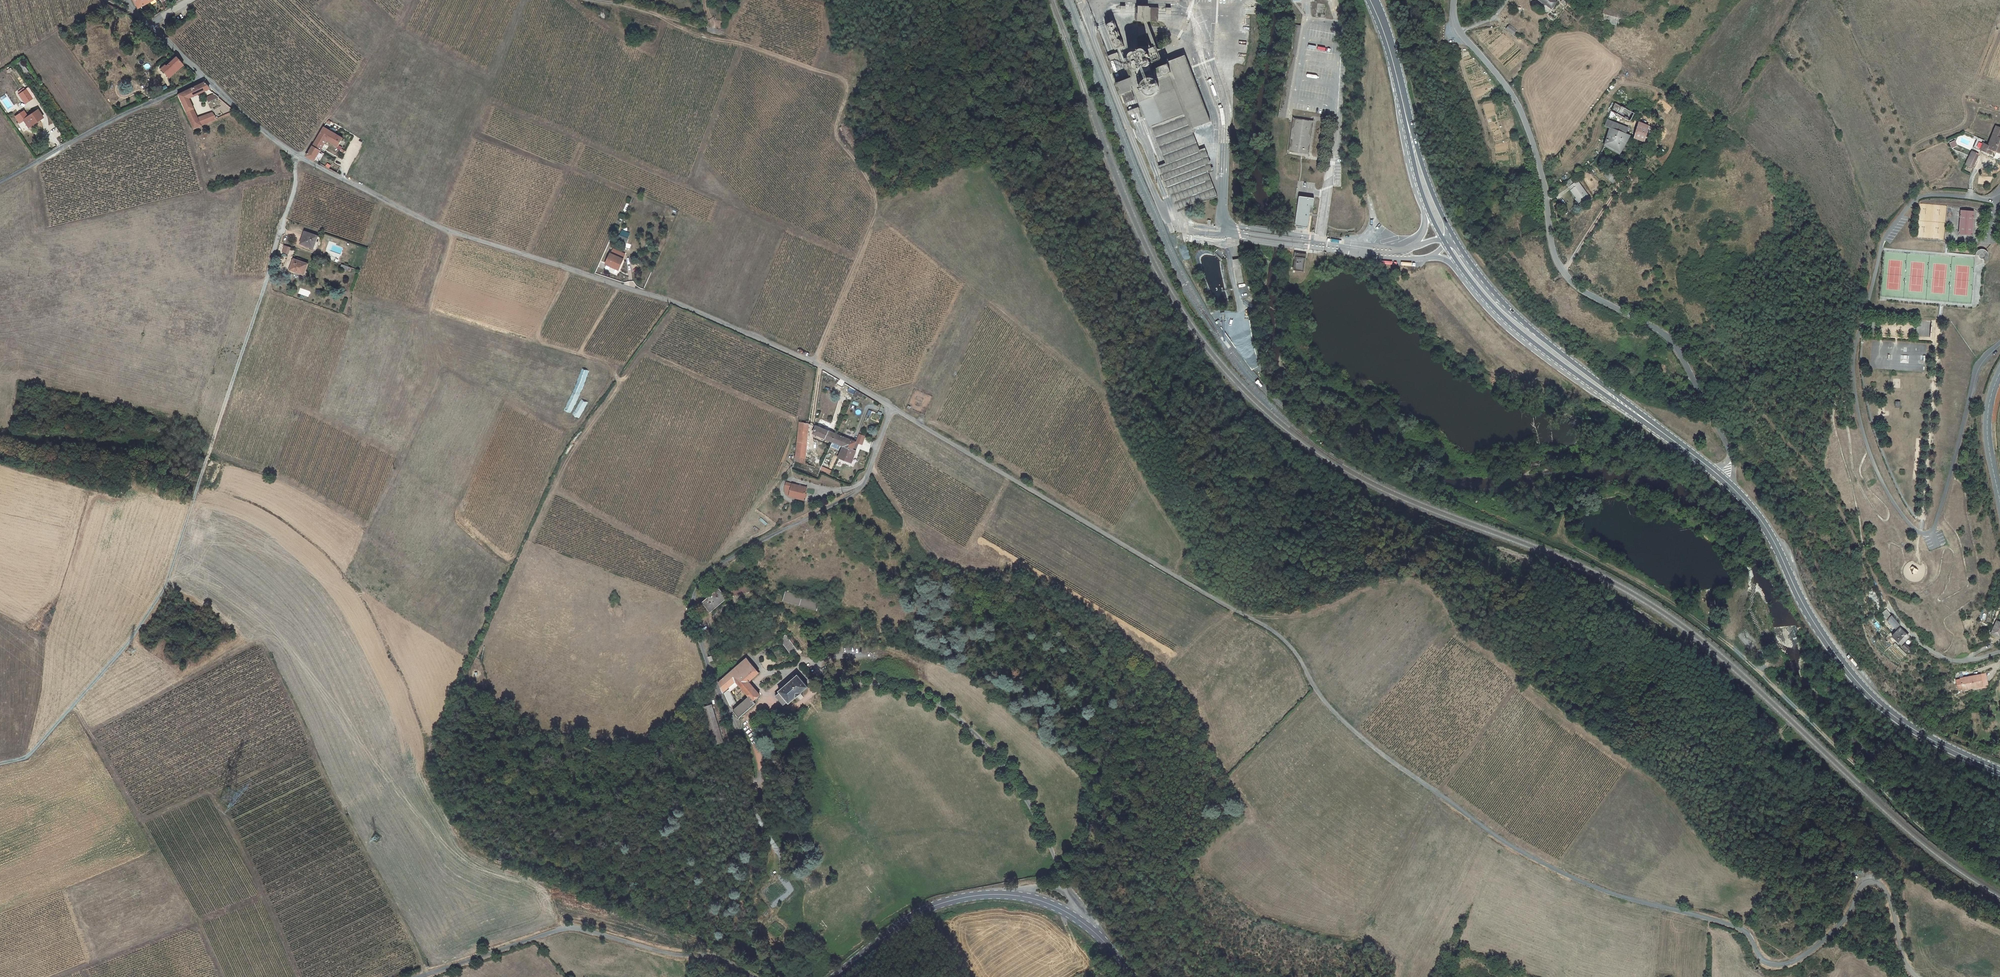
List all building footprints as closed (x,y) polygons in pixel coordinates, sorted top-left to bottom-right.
[(1551,9),(1557,2),(1555,0),(1541,0),(1551,9)] [(1137,9),(1137,23),(1161,25),(1161,11),(1137,9)] [(1621,18),(1604,14),(1603,21),(1619,26),(1621,18)] [(1517,31),(1510,25),(1506,29),(1513,35),(1517,31)] [(1108,30),(1117,55),(1126,52),(1117,27),(1108,30)] [(1140,59),(1141,60),(1143,60),(1145,60),(1147,59),(1147,57),(1147,56),(1146,54),(1145,53),(1143,52),(1141,52),(1139,54),(1138,56),(1138,58),(1140,59)] [(1134,64),(1136,63),(1137,63),(1138,62),(1139,61),(1139,59),(1138,57),(1137,56),(1136,56),(1135,55),(1133,55),(1131,56),(1130,57),(1130,59),(1130,60),(1131,62),(1131,63),(1133,64),(1134,64)] [(160,68),(165,74),(169,70),(172,67),(173,69),(175,71),(183,65),(175,56),(165,66),(164,64),(160,68)] [(1143,68),(1145,69),(1148,69),(1149,69),(1150,68),(1150,67),(1151,65),(1150,64),(1149,61),(1148,61),(1147,60),(1144,61),(1143,61),(1142,62),(1142,64),(1142,65),(1142,67),(1143,68)] [(1168,68),(1193,135),(1212,128),(1186,61),(1168,68)] [(1136,72),(1138,72),(1139,72),(1140,72),(1141,71),(1142,70),(1142,69),(1142,68),(1142,66),(1141,64),(1140,63),(1138,63),(1137,63),(1135,64),(1134,65),(1134,66),(1133,67),(1133,69),(1134,70),(1135,71),(1136,72)] [(1167,171),(1185,217),(1219,205),(1193,135),(1168,68),(1166,64),(1131,76),(1167,171)] [(1118,86),(1126,108),(1136,104),(1128,82),(1118,86)] [(187,99),(209,89),(203,83),(177,95),(193,129),(217,119),(212,113),(196,118),(187,99)] [(25,86),(19,89),(24,96),(29,94),(25,86)] [(208,102),(218,97),(214,94),(206,97),(208,102)] [(34,105),(18,115),(28,130),(43,121),(34,105)] [(1625,112),(1624,119),(1632,121),(1634,114),(1625,112)] [(1313,122),(1294,119),(1290,150),(1308,153),(1313,122)] [(1610,128),(1625,134),(1627,128),(1607,120),(1605,126),(1610,128)] [(1981,150),(1991,155),(1993,148),(1999,149),(1999,124),(1993,122),(1993,124),(1988,140),(1975,138),(1973,149),(1981,150)] [(1644,142),(1648,128),(1639,124),(1635,138),(1644,142)] [(329,141),(340,147),(345,139),(327,128),(309,157),(317,162),(329,141)] [(1630,136),(1625,134),(1610,128),(1605,144),(1620,152),(1630,136)] [(1981,150),(1973,149),(1969,168),(1978,169),(1981,150)] [(1604,176),(1613,183),(1619,176),(1610,169),(1604,176)] [(1180,219),(1185,217),(1167,171),(1160,174),(1168,196),(1170,195),(1180,219)] [(1569,187),(1573,183),(1570,179),(1565,182),(1569,187)] [(1573,183),(1569,187),(1577,198),(1580,202),(1584,199),(1588,196),(1577,181),(1573,183)] [(1314,198),(1300,196),(1296,226),(1308,227),(1311,206),(1313,207),(1314,198)] [(1960,210),(1959,235),(1974,236),(1974,211),(1960,210)] [(307,233),(303,245),(315,249),(319,237),(307,233)] [(1977,251),(1975,255),(1979,255),(1978,256),(1979,257),(1979,258),(1981,259),(1982,259),(1983,258),(1985,262),(1986,261),(1987,260),(1988,259),(1988,257),(1989,253),(1988,251),(1986,250),(1984,249),(1982,249),(1980,249),(1978,250),(1977,251)] [(624,262),(623,262),(625,257),(621,256),(614,253),(612,257),(611,257),(606,268),(607,268),(619,273),(624,262)] [(1301,254),(1296,253),(1294,270),(1304,272),(1306,258),(1301,257),(1301,254)] [(295,262),(292,273),(306,278),(309,266),(295,262)] [(1232,267),(1236,292),(1243,291),(1239,266),(1232,267)] [(619,273),(607,268),(606,271),(606,272),(616,277),(617,276),(619,273)] [(798,456),(807,460),(811,424),(809,424),(801,424),(798,452),(798,456)] [(816,435),(834,443),(837,436),(818,427),(816,435)] [(838,433),(837,436),(834,443),(842,446),(845,439),(840,437),(841,435),(838,433)] [(859,433),(856,441),(863,443),(865,436),(859,433)] [(857,444),(845,439),(842,446),(844,447),(854,451),(857,444)] [(869,452),(872,441),(867,440),(866,445),(862,444),(861,449),(869,452)] [(854,451),(844,447),(839,461),(853,465),(857,453),(856,453),(859,445),(857,444),(854,451)] [(807,467),(807,460),(798,456),(797,464),(807,467)] [(815,474),(818,468),(809,465),(807,471),(815,474)] [(830,474),(831,470),(822,466),(821,469),(830,474)] [(795,488),(792,500),(806,503),(808,491),(795,488)] [(731,590),(733,599),(751,595),(749,586),(731,590)] [(720,591),(703,605),(711,615),(728,601),(720,591)] [(1898,627),(1886,615),(1882,619),(1894,631),(1896,629),(1898,627)] [(1999,632),(1990,629),(1986,642),(1995,645),(1999,632)] [(1900,649),(1907,640),(1899,632),(1891,641),(1900,649)] [(1748,640),(1744,643),(1750,649),(1757,643),(1750,635),(1746,638),(1748,640)] [(780,641),(792,656),(798,651),(787,636),(780,641)] [(760,677),(747,662),(719,687),(732,710),(736,707),(729,692),(734,687),(741,695),(744,693),(750,700),(735,715),(741,723),(758,708),(754,705),(761,699),(749,686),(760,677)] [(1986,674),(1981,676),(1982,687),(1977,688),(1977,690),(1985,689),(1985,687),(1987,687),(1986,674)] [(1972,687),(1972,688),(1977,688),(1982,687),(1981,676),(1960,678),(1960,679),(1955,679),(1957,691),(1960,691),(1960,688),(1961,688),(1972,687)] [(781,697),(778,700),(787,710),(790,707),(791,708),(809,691),(799,679),(780,696),(781,697)] [(703,711),(715,748),(724,746),(712,708),(703,711)]
